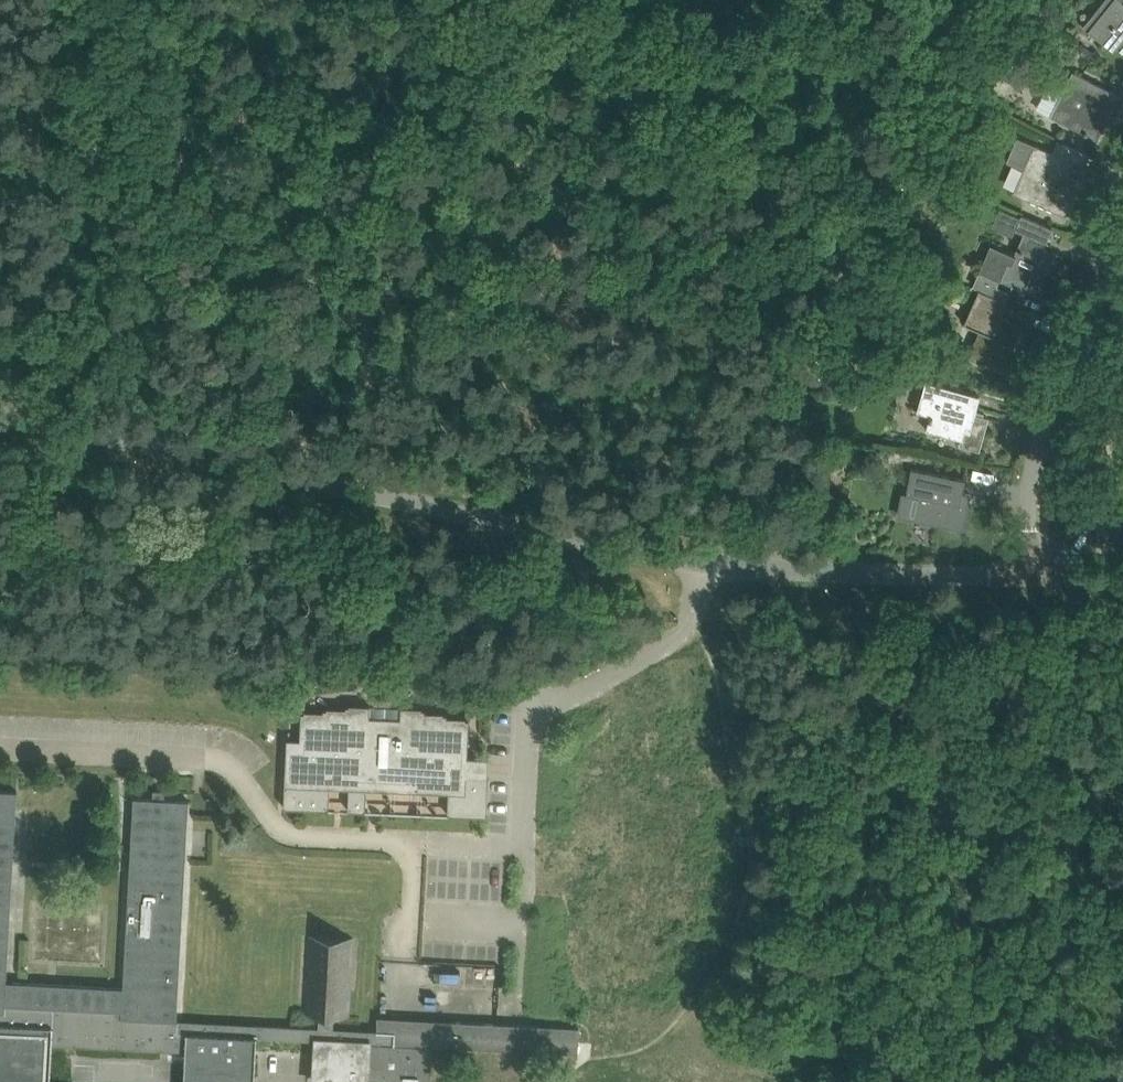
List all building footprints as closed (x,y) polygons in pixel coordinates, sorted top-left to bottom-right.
[(1089,30),(1096,36),(1114,50),(1116,47),(1122,52),(1122,0),(1112,0),(1089,30)] [(1001,69),(982,59),(972,79),(991,89),(1001,69)] [(1059,98),(1051,115),(1079,130),(1098,139),(1112,112),(1117,115),(1122,104),(1122,96),(1106,88),(1074,71),(1059,98)] [(1089,153),(1069,144),(1057,139),(1051,152),(1017,137),(1006,161),(1024,168),(1013,192),(1071,217),(1086,182),(1060,171),(1066,159),(1083,166),(1089,153)] [(899,162),(887,171),(898,184),(909,174),(899,162)] [(1015,254),(991,243),(980,270),(1037,295),(1056,251),(1045,247),(1054,228),(1022,214),(1015,229),(1024,233),(1015,254)] [(968,357),(985,364),(1003,372),(1024,325),(1002,315),(1008,301),(979,289),(964,324),(980,330),(968,357)] [(817,333),(830,339),(835,328),(822,323),(817,333)] [(841,336),(837,346),(847,351),(851,341),(841,336)] [(980,395),(939,384),(925,380),(917,411),(931,415),(927,429),(961,439),(960,445),(980,450),(989,417),(975,413),(980,395)] [(961,502),(966,478),(912,468),(907,493),(916,495),(911,519),(963,529),(968,503),(961,502)] [(801,477),(799,491),(814,494),(817,480),(801,477)] [(317,655),(317,642),(302,641),(302,655),(317,655)] [(286,785),(285,807),(330,809),(331,787),(350,788),(349,810),(369,811),(370,789),(375,789),(390,790),(451,792),(450,815),(488,816),(490,776),(488,776),(476,776),(476,759),(469,758),(469,757),(471,719),(448,718),(448,714),(426,713),(426,709),(404,708),(404,707),(402,706),(402,720),(400,720),(372,719),(371,719),(371,705),(370,705),(370,707),(347,706),(347,710),(325,709),(325,713),(302,712),(301,741),(291,741),(291,731),(290,731),(288,763),(287,762),(286,785)] [(52,1044),(184,1052),(183,1073),(254,1077),(257,1036),(318,1040),(319,1027),(177,1020),(189,801),(133,798),(123,988),(7,982),(17,791),(0,790),(0,1081),(50,1081),(52,1044)] [(96,959),(97,905),(31,904),(30,958),(96,959)] [(305,1012),(320,1013),(319,1027),(318,1040),(316,1066),(330,1067),(329,1081),(430,1081),(433,1046),(434,1046),(449,1046),(588,1053),(588,1047),(591,992),(582,992),(580,1027),(576,1027),(575,1041),(540,1040),(540,1025),(509,1024),(503,1024),(378,1017),(377,1029),(333,1027),(334,1014),(349,1015),(353,939),(309,937),(305,1012)]
